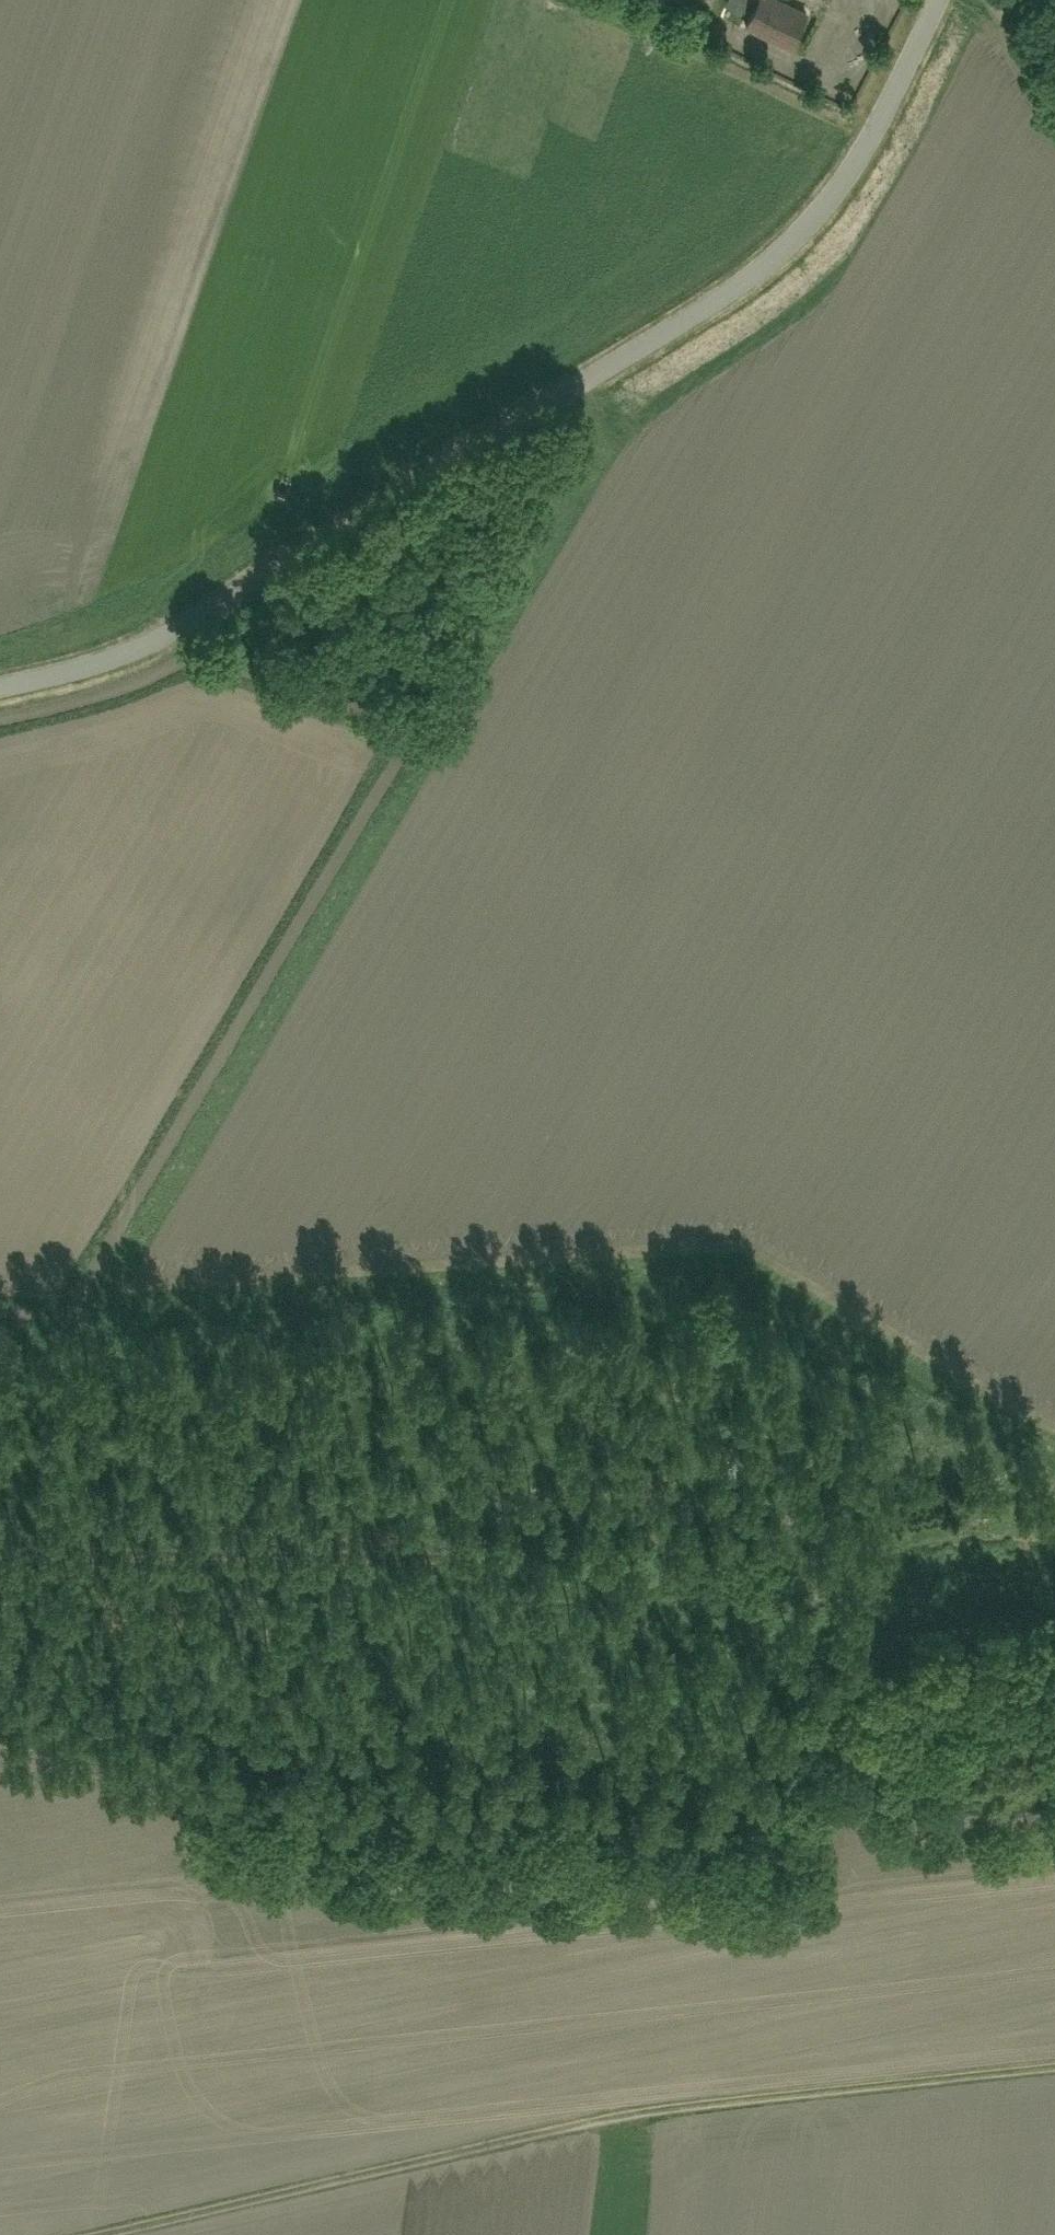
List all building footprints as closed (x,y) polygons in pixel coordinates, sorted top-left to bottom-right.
[(744,25),(789,48),(806,14),(778,0),(757,0),(744,25)]
